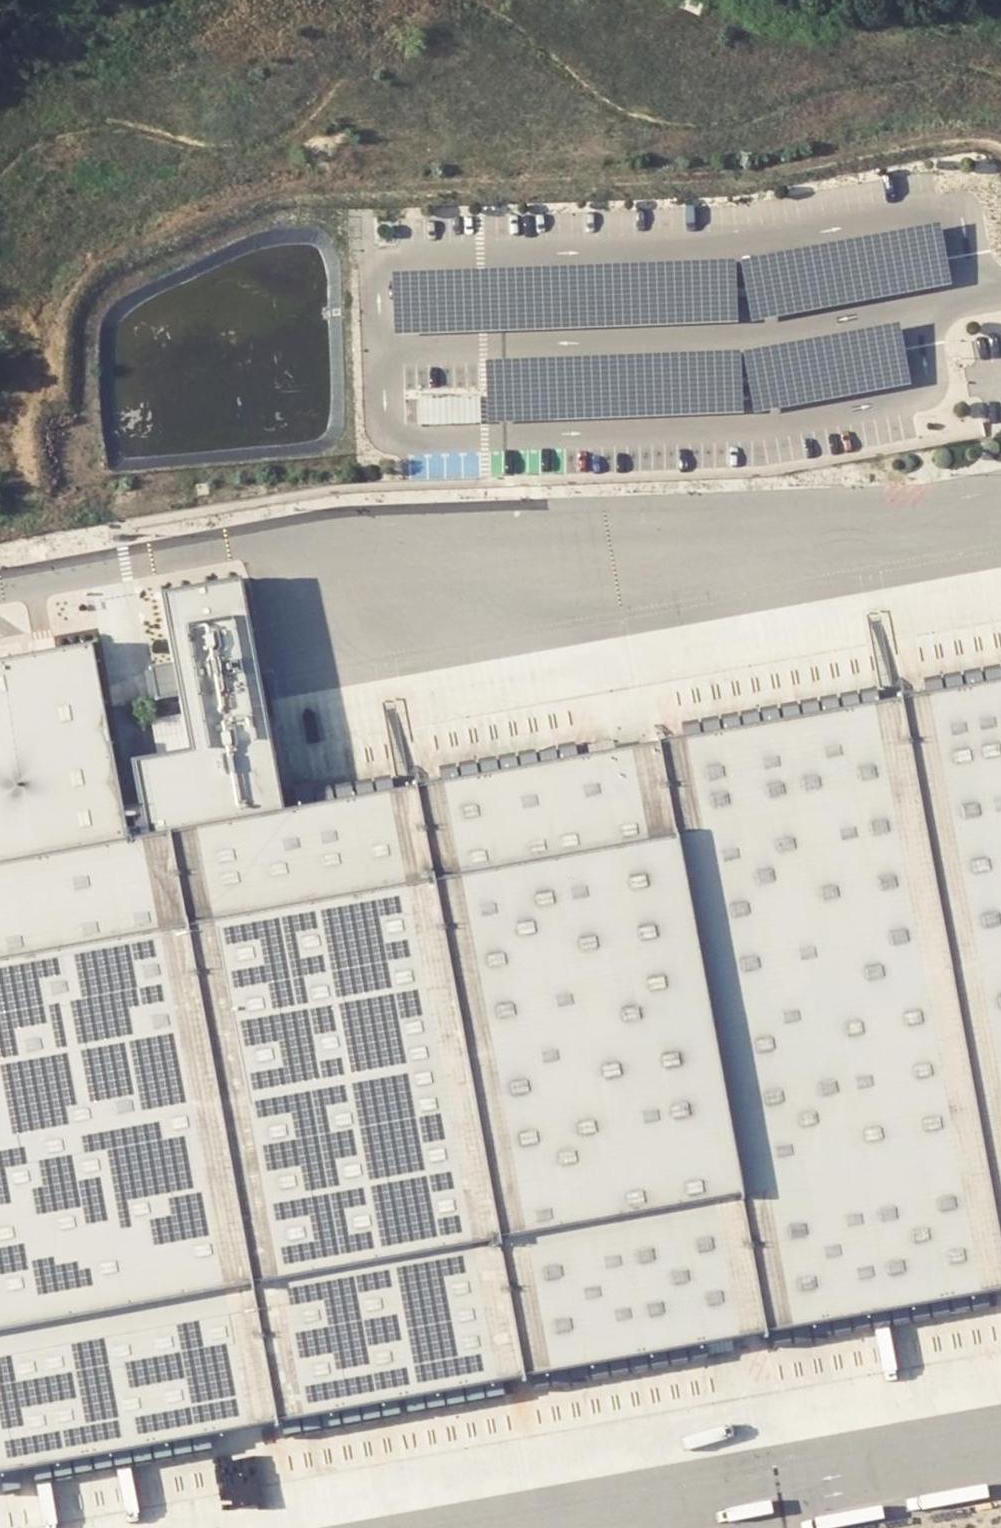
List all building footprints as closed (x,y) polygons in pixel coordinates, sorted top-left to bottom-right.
[(944,224),(745,261),(756,314),(956,280),(944,224)] [(733,262),(396,273),(397,330),(738,321),(733,262)] [(903,323),(754,350),(762,405),(911,380),(903,323)] [(744,356),(488,359),(490,419),(749,407),(744,356)] [(241,578),(162,592),(190,750),(131,760),(143,829),(281,805),(241,578)] [(0,647),(0,855),(127,832),(91,631),(0,647)] [(1000,1286),(1000,677),(281,805),(143,829),(127,832),(0,855),(0,1470),(1000,1286)]
